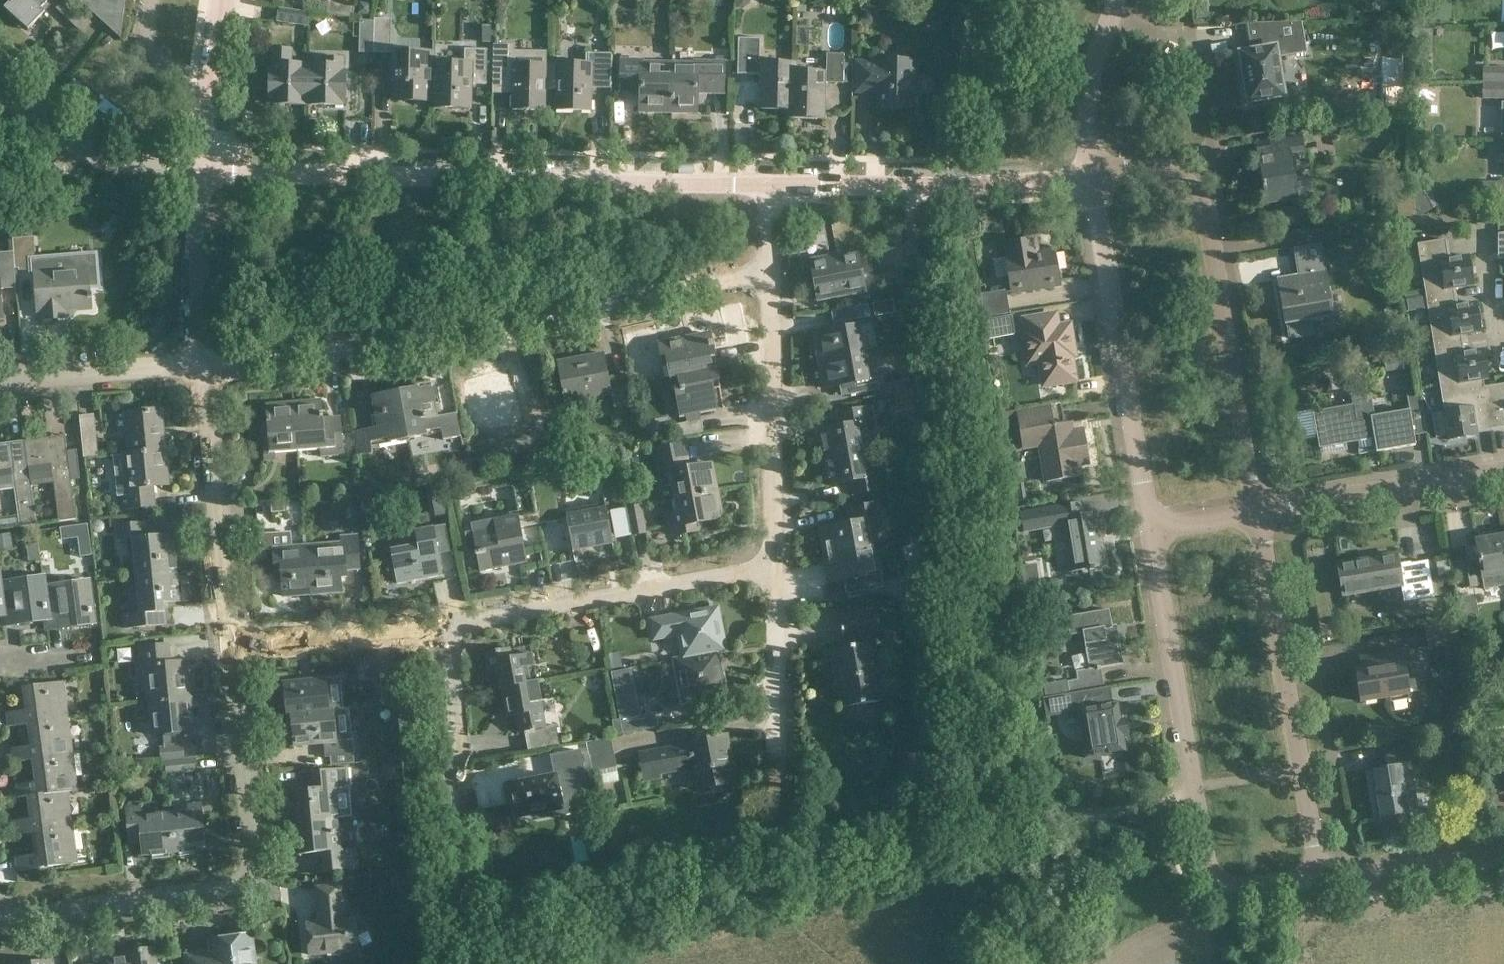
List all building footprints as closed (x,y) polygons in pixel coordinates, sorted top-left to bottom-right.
[(41,8),(48,0),(11,0),(4,8),(28,30),(45,11),(41,8)] [(55,7),(65,17),(74,7),(67,0),(62,0),(55,7)] [(120,37),(126,0),(79,0),(120,37)] [(796,11),(806,11),(806,0),(797,0),(796,11)] [(352,16),(353,5),(328,2),(326,13),(352,16)] [(359,7),(358,13),(369,14),(370,4),(364,3),(359,7)] [(278,7),(277,21),(307,25),(309,11),(278,7)] [(860,9),(859,21),(869,22),(872,19),(872,10),(860,9)] [(373,52),(390,52),(391,18),(374,18),(374,19),(373,52)] [(360,19),(359,52),(373,52),(374,19),(360,19)] [(1284,95),(1277,55),(1286,53),(1286,50),(1302,48),(1301,40),(1304,39),(1301,21),(1246,22),(1251,50),(1240,52),(1248,101),(1284,95)] [(808,45),(808,25),(796,25),(796,45),(808,45)] [(762,105),(791,105),(792,105),(792,69),(793,69),(793,62),(759,61),(760,38),(738,37),(737,74),(763,74),(762,105)] [(434,62),(433,62),(432,100),(431,100),(431,106),(463,107),(464,90),(471,90),(471,83),(486,84),(487,48),(465,48),(464,63),(434,62)] [(307,101),(307,64),(306,64),(290,63),(291,49),(272,49),(272,68),(269,68),(269,84),(267,86),(267,95),(269,97),(269,100),(271,100),(271,103),(305,104),(305,101),(307,101)] [(432,100),(433,62),(434,62),(434,52),(394,51),(393,87),(401,87),(401,100),(431,100),(432,100)] [(551,64),(513,63),(513,51),(493,51),(492,77),(512,78),(512,82),(515,82),(515,89),(512,89),(512,108),(545,109),(546,89),(550,89),(551,64)] [(550,89),(555,89),(555,109),(590,110),(591,91),(588,91),(588,84),(611,84),(612,53),(586,52),(585,63),(556,62),(556,64),(551,64),(550,89)] [(791,105),(791,113),(821,114),(822,82),(843,82),(843,54),(827,53),(826,70),(793,69),(792,69),(792,105),(791,105)] [(307,64),(307,101),(309,101),(308,104),(342,104),(342,102),(345,102),(345,98),(347,96),(347,88),(345,86),(345,70),(343,70),(343,58),(324,58),(324,64),(309,64),(307,64)] [(870,89),(878,90),(877,108),(914,108),(915,60),(878,60),(878,62),(856,61),(856,91),(870,91),(870,89)] [(672,67),(655,67),(655,63),(621,62),(620,90),(634,90),(634,87),(640,87),(640,101),(652,102),(652,111),(672,111),(673,67),(672,67)] [(672,111),(696,111),(697,91),(723,92),(723,64),(672,63),(672,67),(673,67),(672,111)] [(1503,81),(1503,65),(1481,65),(1481,81),(1503,81)] [(1481,81),(1481,98),(1503,98),(1503,81),(1481,81)] [(1305,150),(1302,132),(1254,140),(1265,203),(1297,197),(1298,205),(1314,202),(1310,179),(1296,182),(1291,152),(1305,150)] [(78,173),(73,168),(60,156),(53,164),(71,180),(78,173)] [(1396,194),(1399,216),(1414,214),(1411,192),(1396,194)] [(30,267),(29,249),(34,249),(33,236),(12,237),(13,251),(15,268),(30,267)] [(1053,248),(1038,251),(1036,238),(1011,242),(1013,255),(1005,256),(1011,292),(1032,289),(1031,286),(1039,285),(1039,288),(1059,285),(1053,248)] [(1453,287),(1473,284),(1468,255),(1448,258),(1445,238),(1417,243),(1424,290),(1453,286),(1453,287)] [(1334,266),(1330,242),(1295,248),(1299,276),(1278,279),(1285,320),(1287,319),(1290,337),(1313,333),(1310,316),(1332,312),(1324,267),(1334,266)] [(15,268),(13,251),(0,252),(0,318),(3,318),(0,289),(16,287),(15,268)] [(858,254),(831,259),(831,256),(810,260),(816,292),(833,288),(834,296),(865,291),(858,254)] [(98,286),(97,266),(87,267),(86,256),(65,258),(65,260),(34,262),(38,310),(42,310),(43,318),(57,317),(57,309),(90,306),(88,286),(98,286)] [(1460,334),(1480,330),(1476,302),(1456,305),(1453,287),(1453,286),(1424,290),(1432,337),(1460,333),(1460,334)] [(1009,312),(1005,289),(980,294),(984,317),(1009,312)] [(854,306),(857,319),(870,316),(868,303),(854,306)] [(984,319),(987,337),(1015,332),(1011,314),(984,319)] [(1073,342),(1069,324),(1050,327),(1048,314),(1024,318),(1026,331),(1022,332),(1027,364),(1039,362),(1042,381),(1054,379),(1055,383),(1075,380),(1069,343),(1073,342)] [(864,351),(859,324),(811,333),(816,360),(864,351)] [(665,354),(669,378),(677,376),(677,375),(710,369),(708,359),(714,358),(710,333),(658,343),(660,355),(665,354)] [(1439,384),(1483,377),(1483,378),(1487,377),(1483,349),(1463,352),(1460,334),(1460,333),(1432,337),(1439,384)] [(864,351),(816,360),(819,375),(821,375),(823,388),(845,384),(847,394),(879,389),(878,384),(884,383),(883,376),(869,378),(864,351)] [(576,358),(557,361),(564,403),(611,394),(615,414),(635,410),(629,379),(609,382),(604,353),(585,356),(585,358),(576,359),(576,358)] [(719,383),(716,368),(710,369),(677,375),(677,376),(679,387),(675,388),(680,416),(686,415),(687,422),(674,424),(676,437),(701,432),(698,412),(716,409),(712,385),(719,383)] [(482,419),(512,413),(514,420),(526,418),(521,387),(509,389),(507,378),(494,380),(493,374),(474,378),(482,419)] [(884,383),(878,384),(879,389),(880,396),(905,392),(918,390),(915,377),(884,383)] [(1439,384),(1444,411),(1432,413),(1436,437),(1447,435),(1448,439),(1476,435),(1476,431),(1490,429),(1483,386),(1484,386),(1483,378),(1483,377),(1439,384)] [(1492,385),(1494,396),(1503,394),(1503,383),(1492,385)] [(1494,396),(1492,385),(1484,386),(1483,386),(1490,429),(1503,426),(1503,394),(1494,396)] [(418,387),(400,391),(408,438),(435,433),(435,432),(441,431),(443,440),(461,436),(456,413),(437,416),(431,387),(418,389),(418,387)] [(918,390),(905,392),(909,409),(921,406),(918,390)] [(376,444),(408,438),(400,391),(372,396),(378,426),(355,431),(357,455),(372,453),(371,444),(376,443),(376,444)] [(1422,403),(1420,391),(1406,393),(1408,405),(1422,403)] [(1409,409),(1370,416),(1366,396),(1351,398),(1352,404),(1313,411),(1319,447),(1373,437),(1375,451),(1415,445),(1409,409)] [(293,402),(297,446),(320,444),(321,455),(343,453),(341,425),(324,426),(322,400),(293,402)] [(297,446),(293,402),(266,405),(268,436),(262,436),(264,460),(275,459),(274,448),(297,446)] [(1039,444),(1045,481),(1079,475),(1077,464),(1089,462),(1083,429),(1069,431),(1067,422),(1053,425),(1050,405),(1016,411),(1022,447),(1039,444)] [(841,425),(817,430),(822,457),(861,450),(856,428),(870,426),(866,407),(838,412),(841,425)] [(125,412),(129,452),(165,449),(163,433),(162,433),(161,427),(162,427),(161,409),(125,412)] [(80,415),(84,456),(98,455),(94,414),(80,415)] [(543,418),(534,420),(537,432),(546,430),(543,418)] [(49,441),(24,444),(25,446),(29,482),(31,482),(54,478),(59,521),(76,518),(71,480),(80,478),(76,450),(67,451),(68,460),(52,462),(49,441)] [(9,442),(0,443),(0,486),(14,484),(20,526),(37,524),(31,482),(29,482),(25,446),(10,448),(9,442)] [(665,486),(671,485),(674,497),(715,490),(710,463),(684,468),(683,459),(688,458),(685,443),(658,448),(665,486)] [(735,444),(711,449),(718,485),(742,480),(735,444)] [(123,454),(113,455),(117,496),(122,495),(123,508),(154,505),(152,485),(168,483),(165,449),(129,452),(123,453),(123,454)] [(878,470),(865,472),(861,450),(822,457),(828,485),(851,481),(853,493),(881,488),(878,470)] [(552,479),(532,483),(534,492),(538,514),(539,514),(540,523),(559,519),(558,511),(558,510),(552,479)] [(376,483),(365,484),(365,493),(377,492),(376,483)] [(694,523),(720,518),(715,490),(674,497),(676,512),(670,513),(674,535),(696,531),(694,523)] [(539,514),(538,514),(534,492),(513,496),(517,515),(493,520),(494,526),(478,529),(482,549),(476,550),(480,571),(503,567),(502,561),(510,559),(510,561),(526,558),(520,527),(540,523),(539,514)] [(1106,565),(1103,544),(1100,545),(1099,537),(1101,536),(1097,511),(1083,513),(1081,501),(1054,506),(1056,519),(1062,518),(1070,565),(1064,566),(1065,572),(1106,565)] [(613,542),(605,502),(565,509),(572,550),(613,542)] [(871,546),(868,527),(882,525),(878,502),(849,508),(851,522),(819,528),(824,556),(828,555),(871,547),(871,546)] [(627,507),(632,535),(646,532),(641,504),(627,507)] [(94,522),(93,525),(93,528),(95,530),(97,532),(100,532),(103,530),(104,527),(104,524),(102,522),(100,520),(97,521),(94,522)] [(135,577),(135,578),(177,573),(173,537),(149,539),(148,535),(147,536),(145,521),(115,524),(117,540),(131,538),(134,565),(138,564),(139,576),(135,577)] [(437,551),(449,549),(444,525),(416,530),(418,544),(392,549),(398,582),(441,574),(437,551)] [(0,535),(0,546),(12,545),(11,534),(0,535)] [(306,546),(311,593),(340,591),(339,576),(345,576),(345,569),(359,568),(356,535),(341,536),(342,543),(306,546)] [(1475,540),(1479,562),(1472,563),(1472,561),(1459,563),(1463,587),(1476,585),(1474,576),(1481,575),(1481,576),(1503,573),(1503,541),(1503,535),(1475,540)] [(828,555),(833,582),(844,580),(845,584),(859,581),(858,577),(880,573),(875,545),(871,546),(871,547),(828,555)] [(311,593),(306,546),(274,548),(276,580),(282,579),(284,596),(311,593)] [(1397,553),(1337,563),(1343,595),(1402,585),(1397,553)] [(1417,598),(1433,596),(1427,560),(1411,563),(1417,598)] [(1039,587),(1035,565),(1021,567),(1026,597),(1046,594),(1045,586),(1039,587)] [(180,601),(177,573),(135,578),(139,612),(124,614),(126,628),(165,624),(163,603),(180,601)] [(1,606),(2,606),(15,604),(17,620),(48,616),(47,610),(43,585),(44,585),(43,580),(14,584),(13,579),(0,581),(0,600),(1,606)] [(44,585),(43,585),(47,610),(60,608),(62,624),(93,620),(88,584),(59,588),(58,583),(44,585)] [(924,589),(908,590),(908,601),(925,600),(924,589)] [(679,645),(682,657),(682,658),(718,651),(718,652),(726,650),(719,617),(709,619),(707,608),(650,619),(654,639),(684,633),(686,644),(679,645)] [(1069,635),(1082,633),(1088,668),(1088,669),(1100,667),(1123,663),(1118,634),(1113,635),(1108,609),(1066,616),(1069,635)] [(855,707),(856,704),(880,700),(874,672),(878,671),(875,655),(870,656),(866,636),(881,634),(876,610),(839,617),(843,641),(845,640),(846,646),(833,649),(836,668),(838,669),(840,679),(837,682),(842,707),(845,707),(847,709),(855,707)] [(1458,644),(1454,621),(1421,626),(1425,649),(1458,644)] [(148,700),(149,701),(189,697),(188,678),(186,678),(184,666),(186,666),(186,661),(170,662),(168,644),(139,646),(141,666),(145,666),(147,688),(149,688),(150,700),(148,700)] [(526,682),(523,667),(534,665),(532,653),(510,658),(508,648),(484,653),(488,673),(497,672),(500,687),(526,682)] [(1365,656),(1367,667),(1355,669),(1361,701),(1389,696),(1390,702),(1409,699),(1403,662),(1409,661),(1407,649),(1365,656)] [(713,655),(718,654),(718,652),(718,651),(682,658),(682,657),(674,659),(679,689),(687,687),(690,701),(726,694),(720,663),(714,665),(713,655)] [(619,657),(609,658),(610,667),(620,666),(619,657)] [(1077,678),(1067,680),(1067,681),(1069,693),(1104,687),(1102,674),(1100,667),(1088,669),(1088,668),(1076,671),(1077,678)] [(283,682),(286,714),(290,714),(330,710),(330,709),(327,678),(283,682)] [(537,680),(526,682),(500,687),(500,688),(502,688),(507,716),(515,714),(518,732),(524,731),(528,750),(559,744),(556,725),(546,726),(537,680)] [(1066,680),(1046,684),(1048,696),(1068,692),(1066,680)] [(66,704),(62,705),(59,682),(27,686),(30,709),(26,710),(28,723),(32,723),(32,722),(64,717),(64,718),(68,718),(66,704)] [(1113,702),(1110,686),(1104,687),(1069,693),(1063,694),(1066,713),(1078,711),(1078,709),(1080,708),(1080,707),(1113,702)] [(189,697),(149,701),(151,721),(152,734),(156,734),(164,733),(165,741),(165,747),(182,745),(182,739),(181,731),(193,730),(191,709),(189,709),(188,697),(190,697),(189,697)] [(1119,701),(1080,707),(1088,755),(1126,748),(1124,733),(1129,732),(1126,716),(1121,716),(1119,701)] [(290,714),(293,745),(325,742),(326,755),(354,752),(353,739),(337,740),(334,708),(330,709),(330,710),(290,714)] [(655,712),(650,713),(620,719),(622,732),(622,733),(658,726),(655,712)] [(67,740),(64,718),(64,717),(32,722),(32,723),(35,745),(31,746),(33,759),(37,759),(37,758),(69,753),(69,754),(73,754),(71,740),(67,740)] [(622,732),(620,719),(612,720),(614,733),(622,732)] [(1473,728),(1461,730),(1463,744),(1476,742),(1473,728)] [(687,742),(687,745),(640,754),(644,779),(659,776),(658,772),(691,766),(696,789),(734,782),(726,735),(687,742)] [(1387,767),(1372,769),(1380,816),(1408,811),(1418,810),(1415,794),(1407,744),(1383,748),(1387,767)] [(165,747),(160,747),(161,761),(165,761),(184,759),(182,745),(165,747)] [(588,794),(580,750),(551,755),(554,775),(508,783),(515,818),(531,815),(562,809),(560,799),(588,794)] [(72,776),(69,754),(69,753),(37,758),(37,759),(40,781),(36,781),(38,794),(64,790),(64,791),(77,789),(76,776),(72,776)] [(196,758),(185,759),(184,759),(165,761),(166,773),(197,770),(196,758)] [(321,787),(294,790),(297,823),(337,819),(337,817),(345,816),(342,786),(349,785),(347,767),(319,770),(321,787)] [(67,813),(64,791),(64,790),(38,794),(31,795),(35,818),(31,818),(33,832),(36,832),(36,830),(68,826),(69,827),(72,826),(70,813),(67,813)] [(170,812),(174,852),(205,849),(200,804),(190,805),(190,810),(170,812)] [(174,852),(170,812),(140,815),(139,806),(126,807),(130,843),(142,842),(143,855),(174,852)] [(337,819),(297,823),(300,854),(323,851),(325,871),(357,868),(355,847),(340,849),(337,819)] [(72,849),(69,827),(68,826),(36,830),(36,832),(39,854),(36,854),(38,868),(77,862),(75,849),(72,849)] [(603,844),(592,846),(594,857),(605,855),(603,844)] [(319,912),(320,912),(321,921),(307,922),(310,954),(357,950),(354,918),(343,919),(340,884),(316,887),(319,912)] [(416,887),(399,888),(400,901),(417,899),(416,887)] [(212,952),(187,955),(188,963),(254,963),(250,934),(210,939),(212,952)] [(154,947),(126,951),(126,953),(102,956),(104,963),(156,963),(154,947)]
